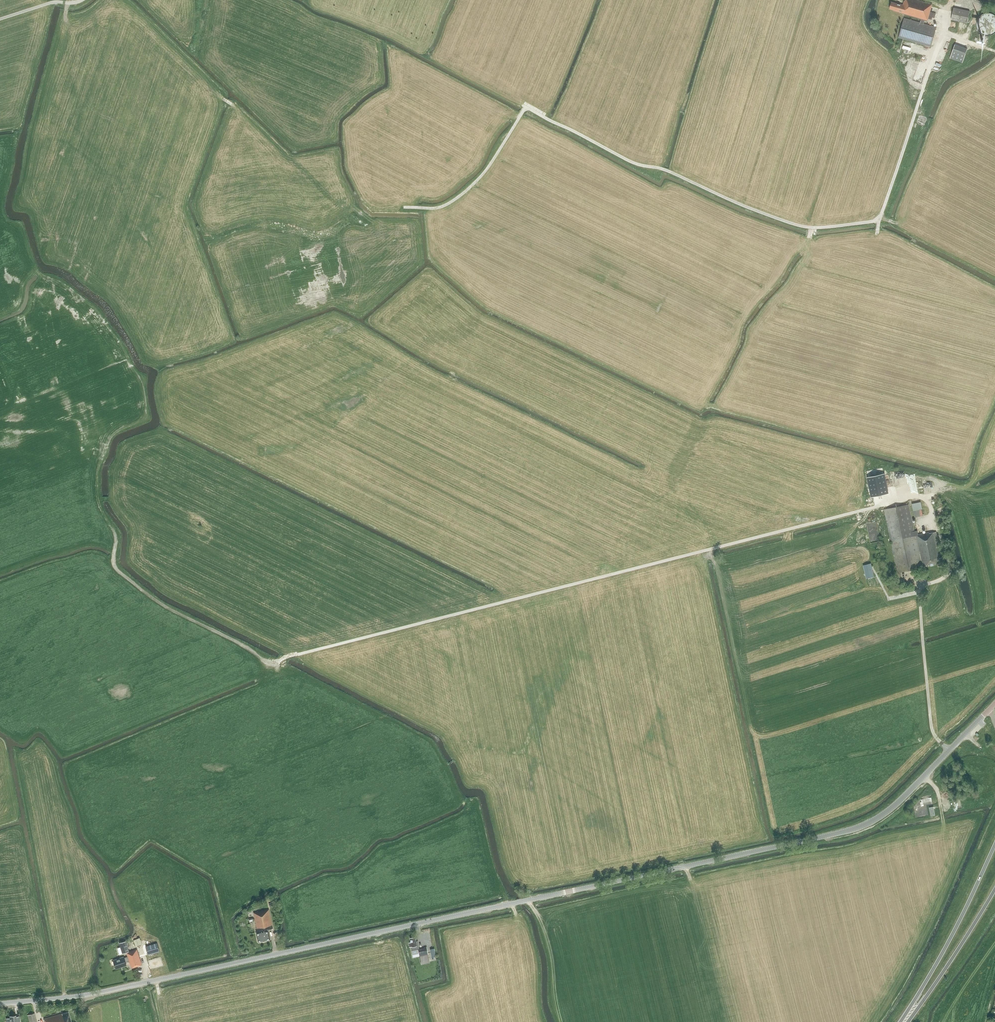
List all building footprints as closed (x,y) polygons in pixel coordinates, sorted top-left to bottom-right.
[(936,14),(930,12),(932,4),(918,0),(905,0),(905,1),(904,1),(903,5),(900,4),(900,5),(892,2),(890,8),(894,10),(902,13),(902,14),(921,19),(920,23),(904,18),(899,38),(931,47),(936,27),(924,24),(925,20),(928,21),(928,19),(932,20),(933,17),(935,18),(936,14)] [(951,20),(967,23),(970,11),(954,8),(951,20)] [(983,18),(985,29),(984,29),(985,33),(994,32),(994,17),(983,18)] [(948,53),(950,44),(943,43),(941,50),(944,51),(943,55),(945,56),(946,53),(948,53)] [(950,58),(963,62),(967,49),(955,45),(950,58)] [(888,493),(884,474),(868,477),(872,497),(888,493)] [(917,531),(915,531),(909,504),(884,509),(898,573),(899,578),(902,577),(901,572),(922,567),(916,539),(917,539),(922,560),(923,561),(922,561),(923,567),(924,567),(941,563),(944,562),(943,557),(940,558),(938,547),(940,546),(936,531),(930,533),(930,532),(918,534),(917,531)] [(872,560),(864,562),(867,575),(875,573),(872,560)] [(268,929),(273,928),(269,909),(253,913),(257,932),(256,932),(258,942),(263,941),(266,941),(266,940),(270,939),(268,929)] [(410,947),(411,947),(412,950),(418,949),(419,949),(417,940),(416,941),(415,937),(410,938),(411,942),(409,943),(410,947)] [(136,946),(142,944),(140,938),(134,940),(136,946)] [(159,949),(157,940),(145,944),(147,952),(159,949)] [(129,951),(125,941),(119,943),(122,954),(126,952),(127,956),(123,958),(123,957),(113,960),(116,968),(126,965),(125,962),(129,961),(131,967),(142,964),(136,949),(129,951)] [(428,954),(427,947),(424,947),(424,948),(418,949),(419,955),(428,954)] [(68,1012),(44,1019),(45,1021),(71,1021),(68,1012)] [(34,1013),(27,1015),(29,1021),(35,1021),(37,1021),(34,1013)]
